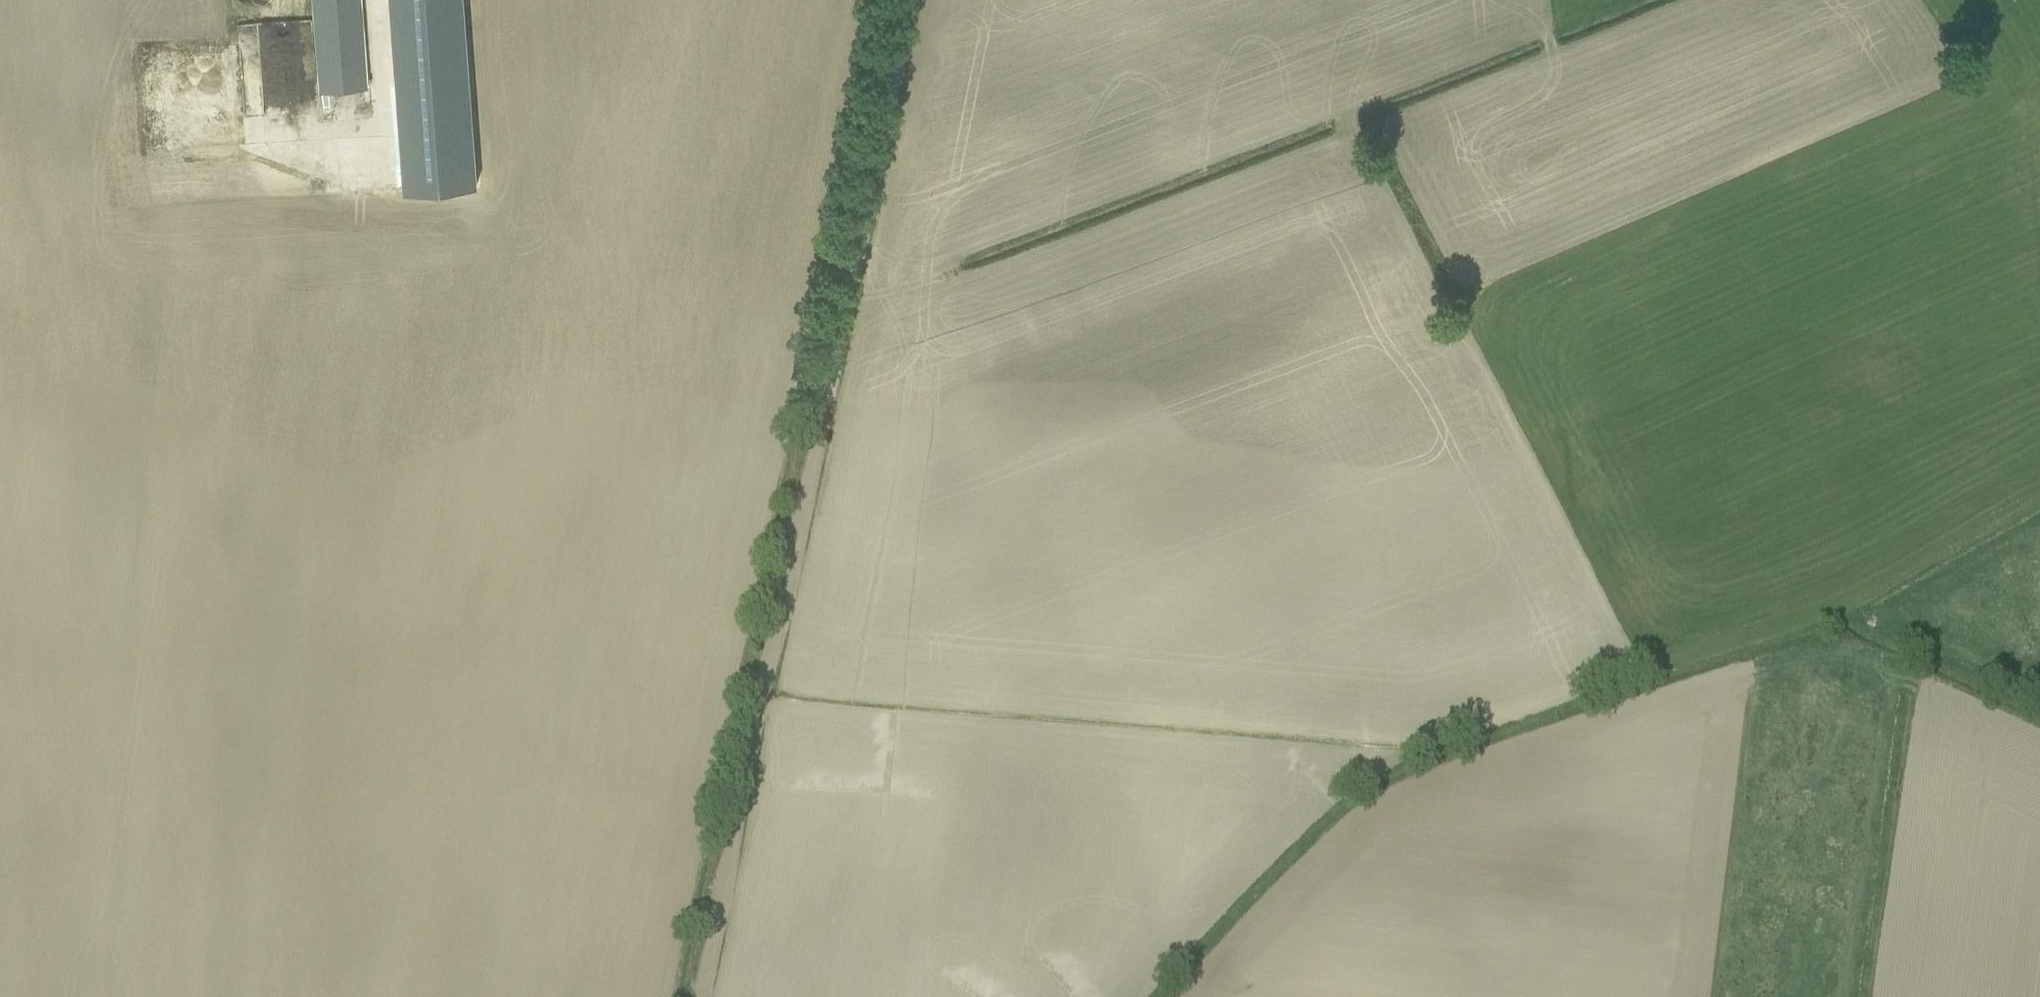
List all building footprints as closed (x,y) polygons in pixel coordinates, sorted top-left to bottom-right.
[(475,181),(461,0),(391,0),(405,186),(475,181)] [(315,20),(282,22),(288,92),(320,90),(315,20)] [(238,61),(147,68),(152,125),(242,118),(238,61)]
